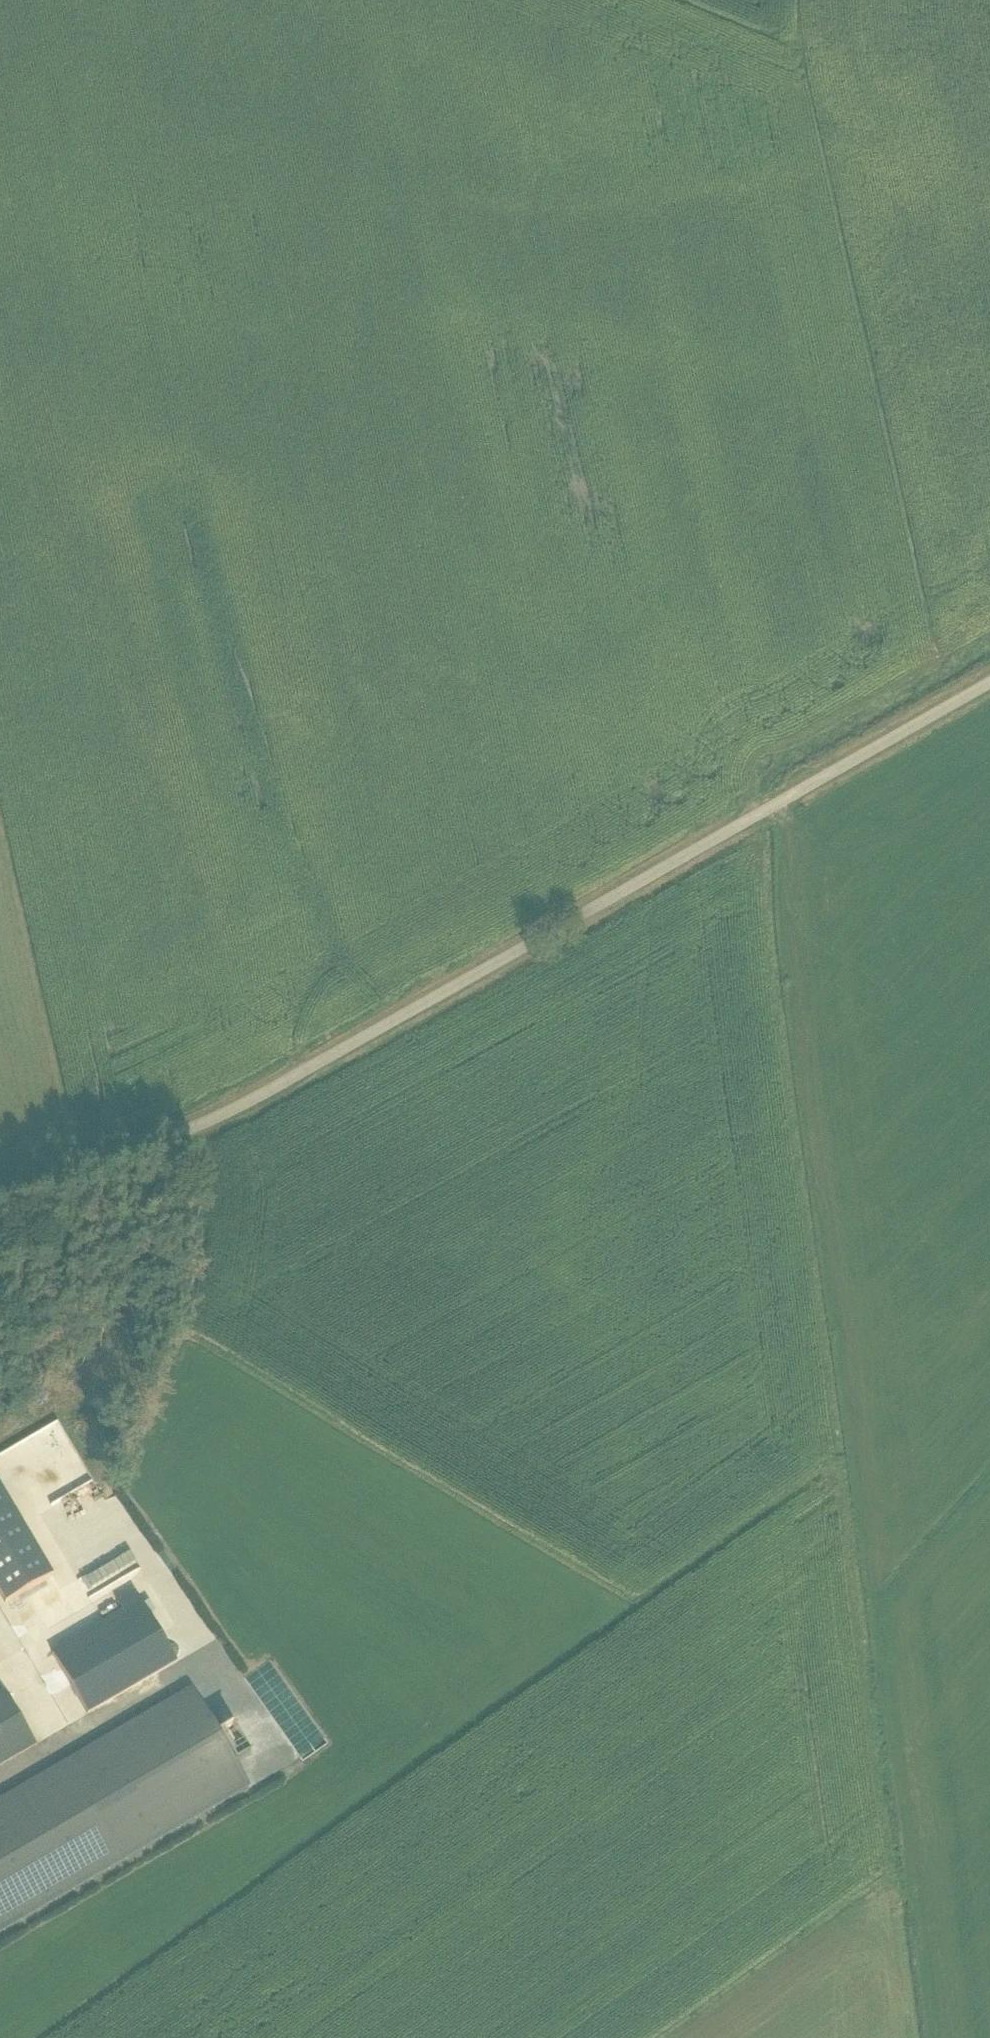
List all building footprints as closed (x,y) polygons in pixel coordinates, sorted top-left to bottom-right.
[(4,1491),(0,1493),(0,1594),(7,1605),(55,1578),(4,1491)] [(99,1596),(146,1570),(139,1559),(93,1585),(99,1596)] [(177,1665),(134,1591),(117,1601),(124,1612),(54,1653),(91,1716),(177,1665)] [(247,1787),(190,1691),(0,1803),(0,1933),(247,1787)] [(35,1746),(3,1692),(0,1694),(0,1767),(35,1746)]
